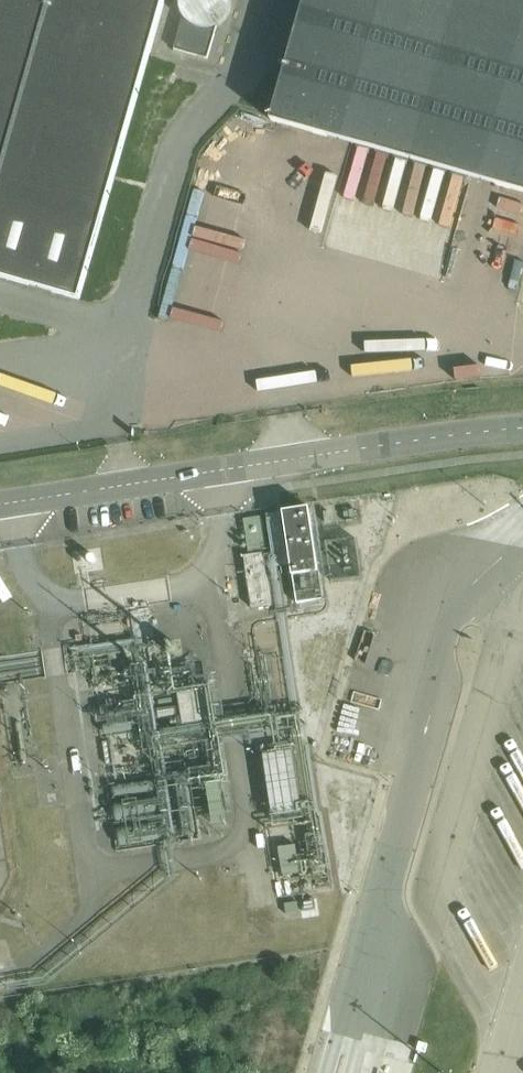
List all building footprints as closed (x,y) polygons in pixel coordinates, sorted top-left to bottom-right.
[(78,301),(140,83),(163,0),(0,0),(0,279),(78,301)] [(271,122),(522,193),(522,0),(306,0),(271,122)] [(183,19),(174,50),(208,60),(218,27),(213,28),(208,30),(204,30),(199,29),(194,28),(190,25),(186,22),(183,19)] [(310,506),(283,510),(297,603),(324,599),(310,506)] [(280,514),(265,516),(273,568),(288,566),(280,514)] [(264,547),(266,547),(261,517),(244,520),(249,553),(264,550),(264,547)] [(271,606),(263,554),(244,557),(252,608),(271,606)] [(205,691),(178,695),(183,726),(210,721),(205,691)] [(300,874),(297,847),(279,849),(283,876),(300,874)] [(299,915),(298,904),(284,906),(285,917),(299,915)]
